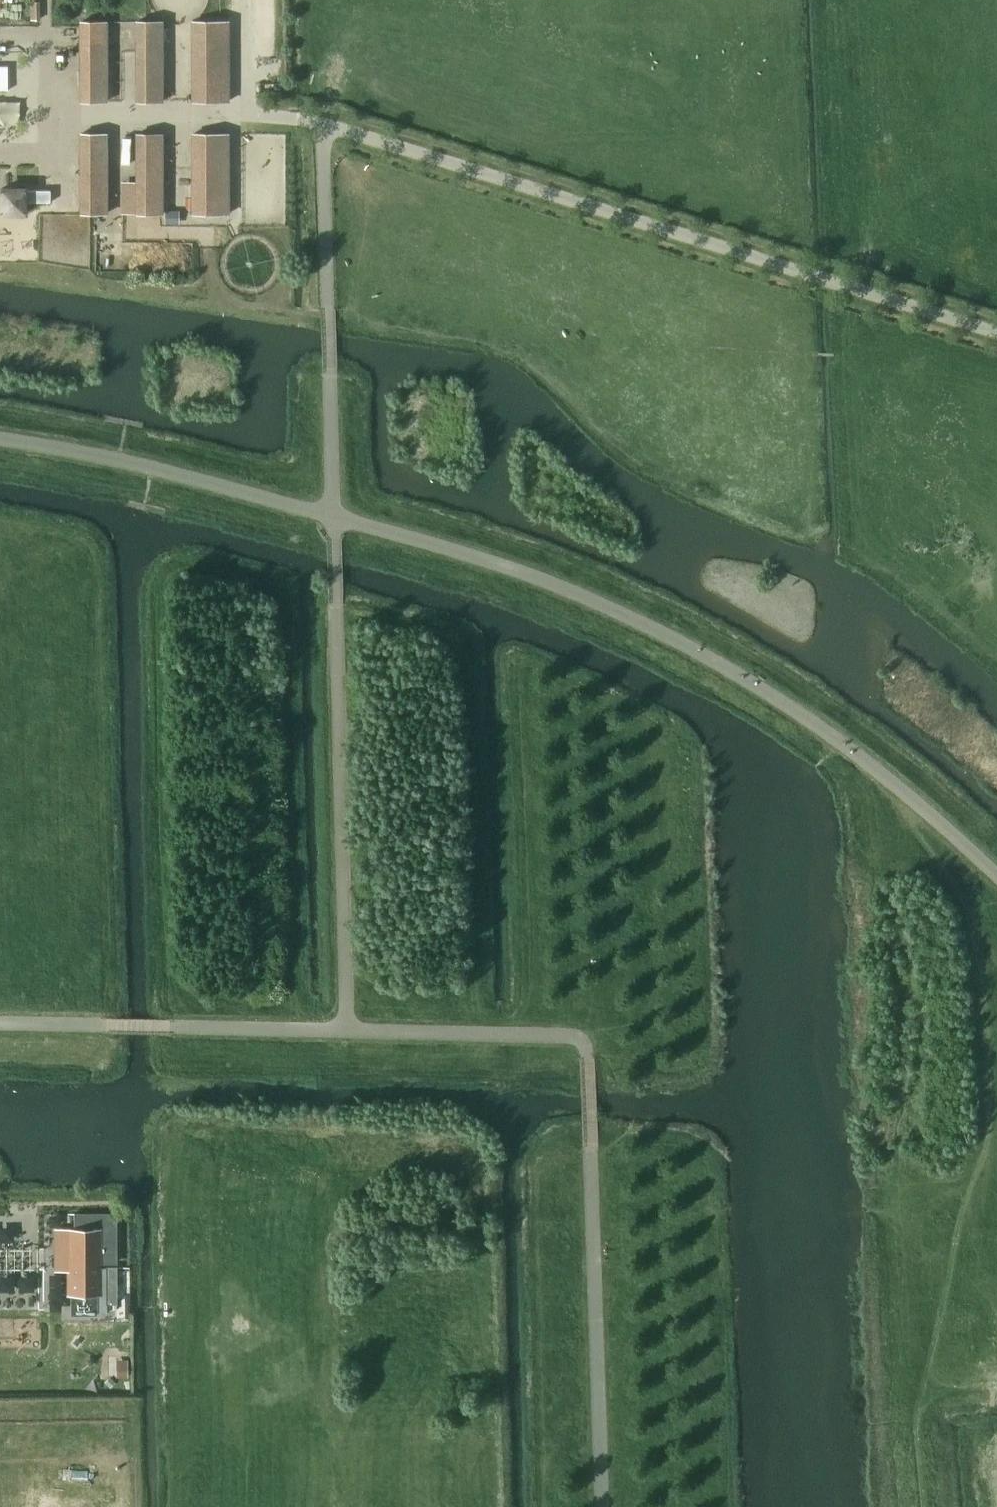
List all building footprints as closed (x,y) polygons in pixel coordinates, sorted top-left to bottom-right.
[(38,3),(30,3),(30,19),(38,19),(38,3)] [(161,102),(161,21),(137,22),(137,102),(161,102)] [(227,21),(193,21),(193,101),(227,101),(227,21)] [(81,102),(105,102),(105,22),(81,22),(81,102)] [(105,214),(105,134),(81,133),(81,214),(105,214)] [(137,214),(161,214),(161,134),(137,134),(137,214)] [(227,134),(193,134),(193,214),(227,214),(227,134)] [(24,189),(0,189),(0,193),(0,213),(24,213),(24,189)] [(99,1293),(99,1230),(68,1230),(68,1249),(62,1249),(62,1269),(68,1269),(68,1293),(99,1293)]
